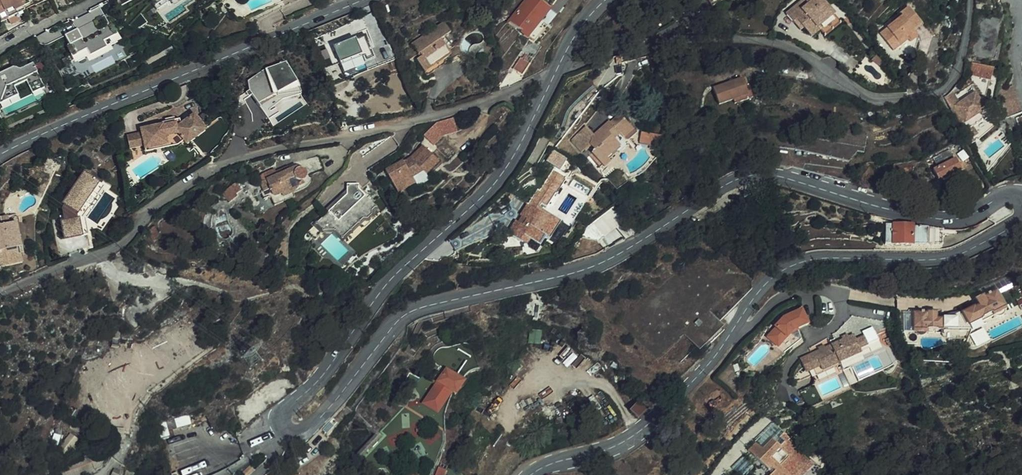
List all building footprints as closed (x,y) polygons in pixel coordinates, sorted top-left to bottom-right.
[(0,12),(0,20),(3,26),(27,14),(25,10),(28,8),(24,0),(0,0),(0,2),(4,10),(0,12)] [(38,8),(53,1),(53,0),(34,0),(38,8)] [(537,3),(533,0),(529,0),(519,11),(526,16),(537,3)] [(820,10),(811,0),(793,0),(783,0),(772,9),(780,18),(784,15),(790,23),(798,33),(807,25),(805,23),(820,10)] [(540,27),(550,16),(537,3),(526,16),(519,11),(506,27),(533,50),(547,33),(540,27)] [(80,77),(126,59),(105,6),(71,19),(75,29),(64,34),(75,63),(74,63),(80,77)] [(790,23),(784,15),(780,18),(786,26),(790,23)] [(895,50),(898,54),(905,48),(907,50),(914,44),(909,39),(919,31),(907,16),(897,22),(900,25),(877,43),(887,56),(895,50)] [(990,23),(974,24),(966,65),(990,77),(991,70),(995,71),(998,55),(994,54),(1000,25),(990,23)] [(419,66),(427,77),(455,58),(444,43),(453,36),(447,27),(414,50),(423,63),(419,66)] [(336,67),(358,59),(350,39),(342,42),(343,45),(339,47),(337,43),(329,46),(330,50),(325,52),(328,60),(333,59),(336,67)] [(887,56),(890,60),(898,54),(895,50),(887,56)] [(269,123),(308,104),(286,59),(247,77),(269,123)] [(41,93),(30,69),(19,75),(11,73),(0,77),(0,110),(19,101),(15,94),(26,88),(31,98),(41,93)] [(966,73),(963,84),(972,87),(975,75),(966,73)] [(989,79),(975,75),(972,87),(986,91),(989,79)] [(749,83),(745,84),(751,100),(755,98),(749,83)] [(723,111),(751,100),(745,84),(716,95),(723,111)] [(1008,96),(1003,98),(995,100),(998,112),(1001,112),(1012,108),(1008,96)] [(948,125),(955,135),(979,120),(970,105),(954,114),(946,101),(938,107),(948,125)] [(150,144),(151,149),(172,143),(177,141),(181,147),(201,134),(192,118),(179,126),(176,120),(170,122),(171,123),(164,125),(164,123),(157,125),(157,127),(137,132),(137,135),(124,138),(127,152),(142,149),(141,146),(150,144)] [(430,141),(459,131),(455,118),(425,127),(430,141)] [(958,142),(983,127),(979,120),(955,135),(958,142)] [(643,131),(640,141),(652,144),(655,134),(643,131)] [(629,135),(622,146),(626,148),(619,158),(616,155),(608,167),(607,175),(614,179),(609,186),(623,196),(644,163),(638,159),(642,153),(637,149),(641,142),(629,135)] [(641,142),(637,149),(642,153),(646,146),(641,142)] [(619,158),(626,148),(622,146),(621,145),(616,152),(617,153),(616,155),(619,158)] [(560,170),(568,161),(556,150),(548,159),(560,170)] [(411,164),(413,168),(428,154),(424,151),(411,164)] [(440,167),(428,154),(413,168),(409,171),(406,166),(387,175),(396,193),(414,183),(412,179),(421,173),(426,179),(440,167)] [(948,165),(944,159),(929,166),(932,172),(948,165)] [(947,187),(957,181),(951,169),(928,180),(934,192),(945,185),(947,187)] [(69,202),(82,211),(103,181),(90,172),(69,202)] [(266,185),(265,182),(264,180),(251,185),(248,188),(247,190),(252,200),(261,197),(264,203),(268,205),(274,203),(276,206),(285,203),(284,200),(291,197),(289,194),(295,190),(299,185),(298,182),(297,181),(294,180),(293,179),(291,179),(289,177),(282,179),(266,185)] [(265,182),(266,185),(282,179),(280,177),(265,182)] [(561,186),(549,178),(540,192),(538,191),(525,213),(524,212),(517,224),(524,228),(520,234),(513,230),(505,243),(523,253),(526,248),(537,254),(542,246),(549,250),(561,230),(536,215),(538,211),(543,215),(561,186)] [(337,244),(379,209),(357,183),(315,218),(337,244)] [(414,183),(396,193),(398,197),(417,188),(414,183)] [(84,215),(65,218),(67,236),(86,233),(84,215)] [(14,228),(21,253),(20,253),(22,259),(26,258),(16,225),(9,227),(8,224),(0,227),(2,232),(8,230),(14,228)] [(905,227),(880,228),(880,247),(936,247),(937,232),(916,228),(907,228),(907,227),(905,227)] [(15,255),(20,253),(21,253),(14,228),(8,230),(15,255)] [(8,230),(2,232),(0,233),(0,265),(0,266),(0,274),(0,275),(24,268),(22,259),(20,253),(15,255),(8,230)] [(984,305),(985,307),(977,311),(979,316),(975,317),(974,315),(961,322),(968,337),(984,328),(983,327),(992,322),(993,325),(995,325),(996,325),(998,326),(999,326),(1001,325),(1002,324),(1003,323),(1004,322),(1004,320),(1004,319),(1006,318),(996,299),(984,305)] [(787,344),(788,346),(793,344),(808,337),(801,322),(783,331),(783,332),(765,349),(773,357),(787,344)] [(943,340),(942,329),(937,329),(937,322),(927,322),(927,323),(913,323),(913,344),(915,344),(916,345),(918,346),(919,347),(921,347),(922,347),(924,346),(925,345),(926,344),(929,344),(928,340),(937,340),(938,341),(943,340)] [(959,322),(951,326),(955,339),(970,339),(968,337),(961,322),(961,323),(960,323),(959,322)] [(943,340),(955,339),(951,326),(942,326),(942,329),(943,340)] [(863,345),(865,350),(868,359),(879,354),(874,341),(863,345)] [(794,345),(793,344),(788,346),(787,344),(773,357),(775,360),(787,349),(794,345)] [(840,375),(862,366),(860,362),(869,359),(868,359),(865,350),(857,353),(855,348),(850,350),(845,353),(833,358),(840,375)] [(822,383),(823,383),(840,375),(833,358),(827,360),(821,363),(809,368),(801,371),(806,383),(814,380),(820,378),(822,383)] [(863,369),(862,366),(840,375),(842,378),(850,374),(863,369)] [(853,381),(850,374),(842,378),(844,384),(853,381)] [(840,375),(823,383),(824,386),(842,378),(840,375)] [(817,388),(824,386),(823,383),(822,383),(820,378),(814,380),(817,388)] [(442,384),(437,392),(451,402),(455,405),(463,392),(449,383),(447,387),(442,384)] [(437,422),(451,402),(437,392),(423,414),(437,422)] [(644,407),(637,400),(630,407),(637,414),(644,407)] [(169,441),(166,427),(158,428),(162,443),(169,441)] [(66,451),(78,438),(72,433),(61,447),(66,451)] [(762,460),(754,469),(760,474),(805,474),(807,473),(785,451),(787,450),(781,445),(773,453),(771,451),(762,460)] [(746,463),(754,469),(762,460),(755,454),(746,463)]
